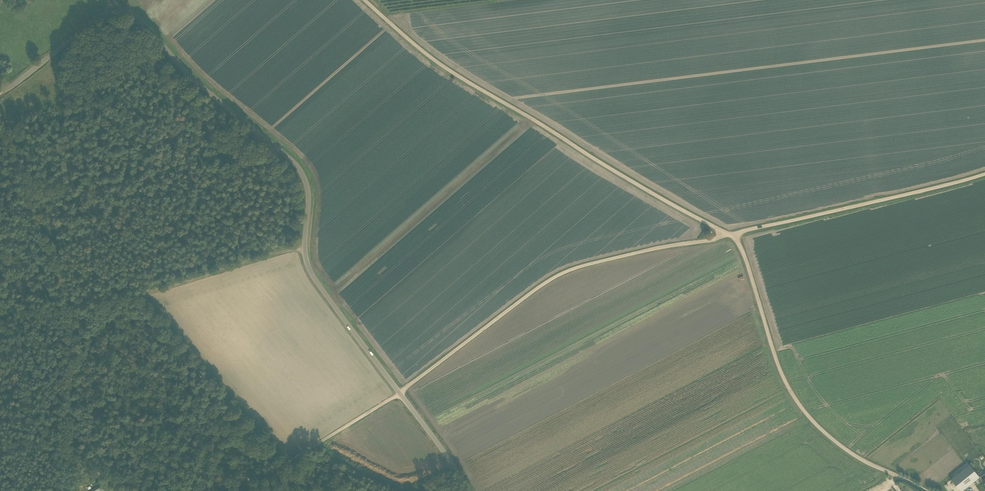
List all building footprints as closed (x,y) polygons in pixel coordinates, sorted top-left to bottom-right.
[(961,490),(962,490),(980,477),(970,463),(950,478),(961,490)]
